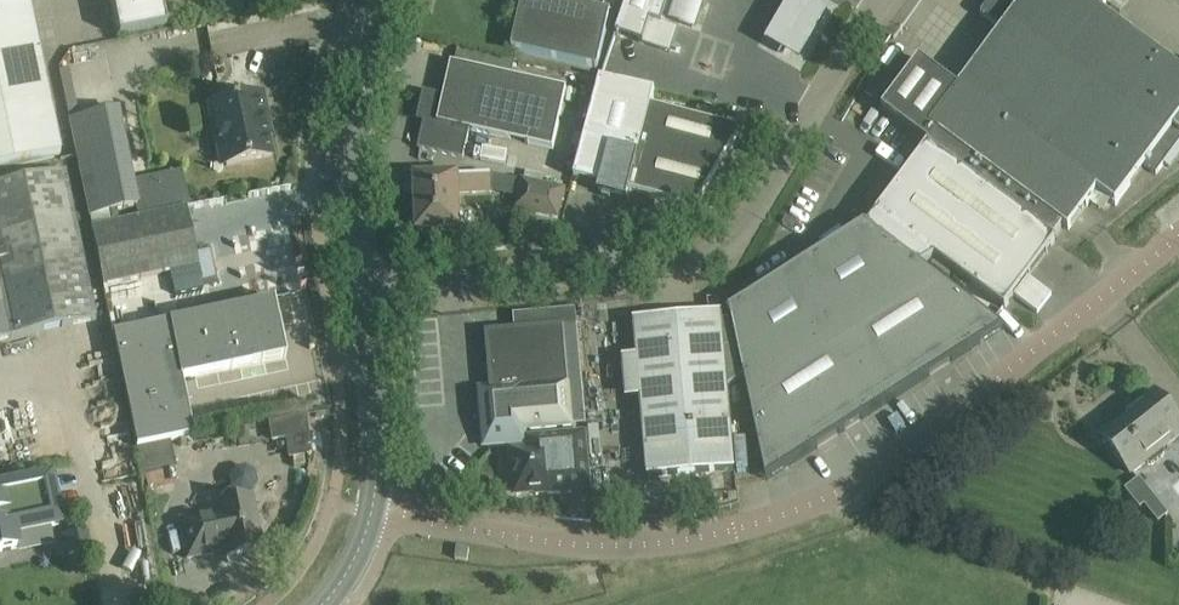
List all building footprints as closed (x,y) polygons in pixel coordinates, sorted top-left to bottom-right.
[(59,155),(27,0),(0,0),(0,168),(59,155)] [(119,37),(166,28),(160,0),(111,0),(119,37)] [(597,69),(610,12),(555,0),(522,0),(511,49),(597,69)] [(620,35),(670,52),(678,29),(661,23),(662,21),(669,0),(626,0),(621,15),(615,34),(620,35)] [(816,0),(785,0),(760,46),(802,69),(834,10),(816,0)] [(882,111),(928,145),(928,146),(929,147),(1053,239),(1063,225),(1069,230),(1097,192),(1116,205),(1144,166),(1156,175),(1178,144),(1178,69),(1101,11),(1109,0),(991,0),(980,15),(1002,31),(958,89),(920,60),(882,111)] [(443,96),(423,92),(419,111),(425,112),(417,149),(463,159),(469,131),(553,150),(567,89),(450,63),(443,96)] [(600,80),(574,178),(579,180),(600,185),(598,192),(627,200),(629,193),(695,210),(742,132),(652,108),(655,92),(600,80)] [(268,118),(263,94),(208,105),(221,166),(271,156),(263,119),(268,118)] [(666,95),(662,108),(699,118),(703,105),(666,95)] [(137,206),(117,111),(69,120),(89,216),(137,206)] [(877,217),(868,228),(920,267),(936,258),(1005,308),(1054,240),(1053,239),(929,147),(928,146),(875,215),(877,217)] [(0,185),(0,339),(95,319),(64,171),(0,185)] [(415,178),(417,231),(459,230),(458,193),(491,192),(490,175),(415,178)] [(564,189),(523,180),(518,209),(558,218),(564,189)] [(198,265),(186,208),(91,228),(103,285),(198,265)] [(745,379),(920,267),(868,228),(866,227),(731,314),(732,320),(723,322),(729,387),(729,389),(745,379)] [(920,267),(745,379),(766,480),(1002,329),(920,267)] [(285,357),(273,300),(113,334),(136,447),(193,435),(181,379),(285,357)] [(735,471),(721,314),(634,321),(637,351),(622,352),(626,395),(640,394),(647,478),(735,471)] [(493,409),(484,410),(486,444),(523,440),(522,431),(571,426),(586,425),(577,326),(563,327),(487,334),(493,409)] [(1155,392),(1140,403),(1143,407),(1102,439),(1131,474),(1178,436),(1178,422),(1155,392)] [(269,422),(272,440),(308,434),(305,416),(269,422)] [(519,466),(514,466),(516,492),(536,490),(536,495),(571,492),(569,470),(585,468),(582,436),(531,441),(532,450),(517,452),(519,466)] [(255,473),(245,467),(233,469),(226,479),(228,489),(217,504),(213,505),(214,513),(179,520),(187,559),(225,551),(226,557),(262,550),(250,493),(257,484),(255,473)] [(16,548),(13,534),(59,524),(50,477),(0,488),(0,551),(16,548)] [(1125,490),(1140,509),(1150,500),(1136,482),(1125,490)] [(84,531),(65,535),(69,555),(89,551),(84,531)]
